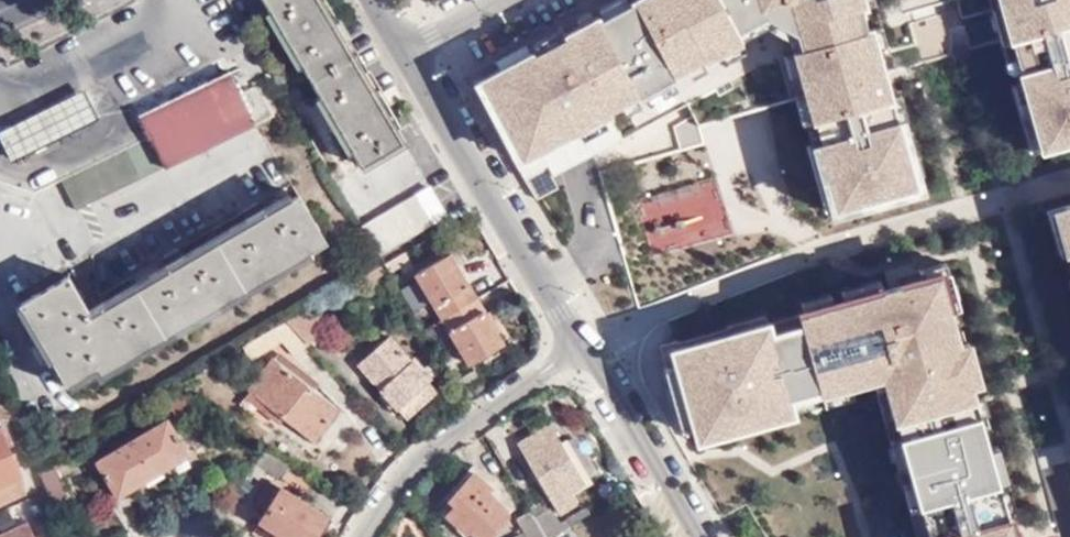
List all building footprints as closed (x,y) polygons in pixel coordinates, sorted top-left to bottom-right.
[(286,35),(282,37),(288,48),(291,46),(335,119),(331,121),(338,133),(342,131),(365,168),(405,145),(319,0),(265,0),(286,35)] [(716,0),(641,0),(632,4),(630,0),(618,0),(602,8),(606,16),(598,20),(594,12),(577,20),(582,29),(566,36),(561,28),(527,46),(532,56),(513,66),(508,56),(493,65),(497,74),(481,82),(527,164),(539,157),(544,167),(593,142),(612,133),(607,124),(622,116),(627,126),(645,116),(641,106),(660,97),(664,107),(682,97),(676,88),(692,79),(695,87),(748,61),(738,40),(716,0)] [(738,40),(765,28),(799,44),(804,56),(789,61),(795,85),(803,83),(809,100),(800,103),(809,138),(818,136),(824,159),(818,161),(833,218),(861,211),(858,203),(869,200),(873,207),(929,192),(916,144),(906,146),(903,135),(913,132),(906,107),(897,110),(864,2),(871,0),(716,0),(738,40)] [(994,6),(989,7),(998,41),(1006,40),(1010,52),(1002,54),(1008,78),(1018,75),(1022,88),(1012,91),(1021,118),(1032,115),(1044,164),(1069,156),(1069,0),(993,0),(994,6)] [(918,53),(966,41),(957,5),(909,17),(918,53)] [(149,136),(165,167),(255,124),(239,93),(228,71),(140,114),(149,136)] [(239,93),(255,124),(273,115),(259,84),(239,93)] [(98,122),(84,94),(0,136),(0,143),(11,165),(98,122)] [(683,148),(702,137),(688,115),(670,126),(683,148)] [(149,136),(61,179),(76,211),(165,167),(149,136)] [(654,253),(730,231),(715,177),(638,199),(654,253)] [(429,188),(362,228),(378,255),(445,215),(429,188)] [(89,310),(68,276),(20,303),(66,382),(95,366),(98,371),(323,241),(295,191),(89,310)] [(1046,207),(1069,290),(1069,201),(1046,207)] [(416,267),(407,251),(383,264),(389,274),(400,269),(404,274),(416,267)] [(442,320),(479,299),(453,254),(415,275),(442,320)] [(917,536),(1025,536),(1020,518),(950,264),(915,271),(911,261),(878,269),(881,283),(780,314),(806,403),(875,387),(917,536)] [(504,343),(479,299),(442,320),(445,326),(440,330),(442,334),(441,335),(451,351),(458,347),(468,363),(504,343)] [(321,319),(311,308),(286,323),(307,346),(318,336),(311,330),(321,319)] [(780,314),(672,342),(698,437),(806,403),(780,314)] [(311,330),(318,336),(328,326),(321,319),(311,330)] [(445,326),(442,320),(436,323),(440,330),(445,326)] [(295,356),(307,346),(286,323),(251,343),(258,355),(281,341),(295,356)] [(438,391),(390,339),(358,366),(405,419),(438,391)] [(321,382),(280,350),(249,391),(315,441),(340,409),(315,389),(321,382)] [(18,409),(15,400),(0,407),(0,418),(18,409)] [(25,490),(19,476),(23,474),(1,430),(9,426),(15,438),(26,433),(18,409),(0,418),(0,503),(25,490)] [(134,441),(154,474),(190,453),(170,421),(134,441)] [(572,491),(585,483),(551,425),(520,444),(559,513),(578,503),(572,491)] [(117,497),(154,474),(134,441),(97,462),(117,497)] [(280,479),(291,464),(267,448),(256,462),(265,468),(280,479)] [(52,505),(67,496),(70,495),(52,458),(39,466),(46,488),(52,505)] [(256,462),(248,471),(258,477),(265,468),(256,462)] [(474,470),(447,499),(453,504),(444,516),(466,536),(467,534),(471,536),(488,536),(507,516),(480,492),(488,483),(474,470)] [(270,478),(253,501),(262,507),(257,516),(289,536),(317,536),(329,518),(270,478)] [(67,496),(52,505),(59,525),(76,516),(67,496)] [(590,513),(587,508),(559,523),(551,508),(535,518),(547,536),(549,536),(590,513)] [(535,518),(532,512),(518,520),(525,533),(518,536),(547,536),(535,518)] [(28,521),(0,534),(0,536),(35,536),(28,521)]
